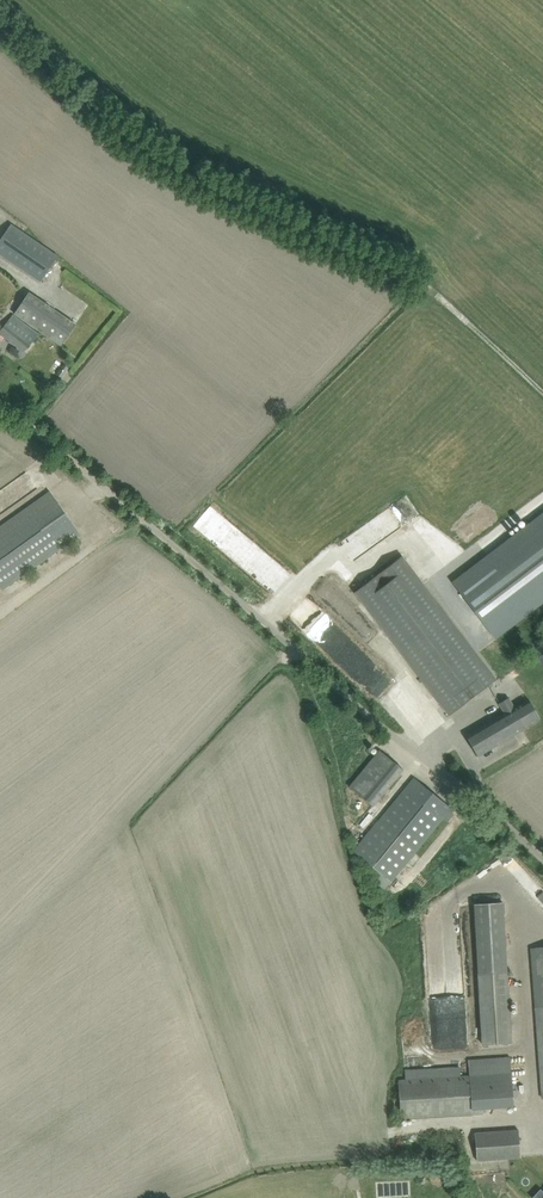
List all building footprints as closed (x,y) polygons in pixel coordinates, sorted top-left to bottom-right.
[(40,281),(58,255),(11,224),(0,241),(0,254),(40,281)] [(61,345),(76,323),(29,292),(14,314),(61,345)] [(6,322),(0,331),(0,332),(25,351),(38,334),(12,314),(6,322)] [(62,379),(70,370),(65,365),(57,375),(62,379)] [(71,541),(81,534),(50,491),(0,527),(0,586),(3,589),(71,541)] [(397,531),(417,512),(404,498),(384,517),(397,531)] [(453,582),(495,636),(542,599),(542,516),(489,557),(488,556),(453,582)] [(449,715),(496,679),(402,556),(355,592),(449,715)] [(478,756),(488,750),(523,729),(540,718),(529,699),(514,708),(509,700),(507,702),(501,705),(505,712),(466,735),(478,756)] [(349,786),(373,806),(403,769),(380,750),(349,786)] [(450,810),(451,808),(414,778),(355,850),(392,881),(410,859),(443,818),(447,821),(454,813),(450,810)] [(512,1042),(508,971),(504,902),(474,904),(478,973),(483,1044),(512,1042)] [(531,948),(542,1092),(542,1098),(542,947),(531,948)] [(484,1109),(515,1106),(511,1057),(469,1060),(470,1076),(433,1078),(432,1068),(405,1070),(406,1080),(399,1080),(401,1118),(484,1114),(484,1109)] [(507,1142),(519,1141),(518,1129),(474,1132),(477,1161),(508,1159),(507,1142)]
